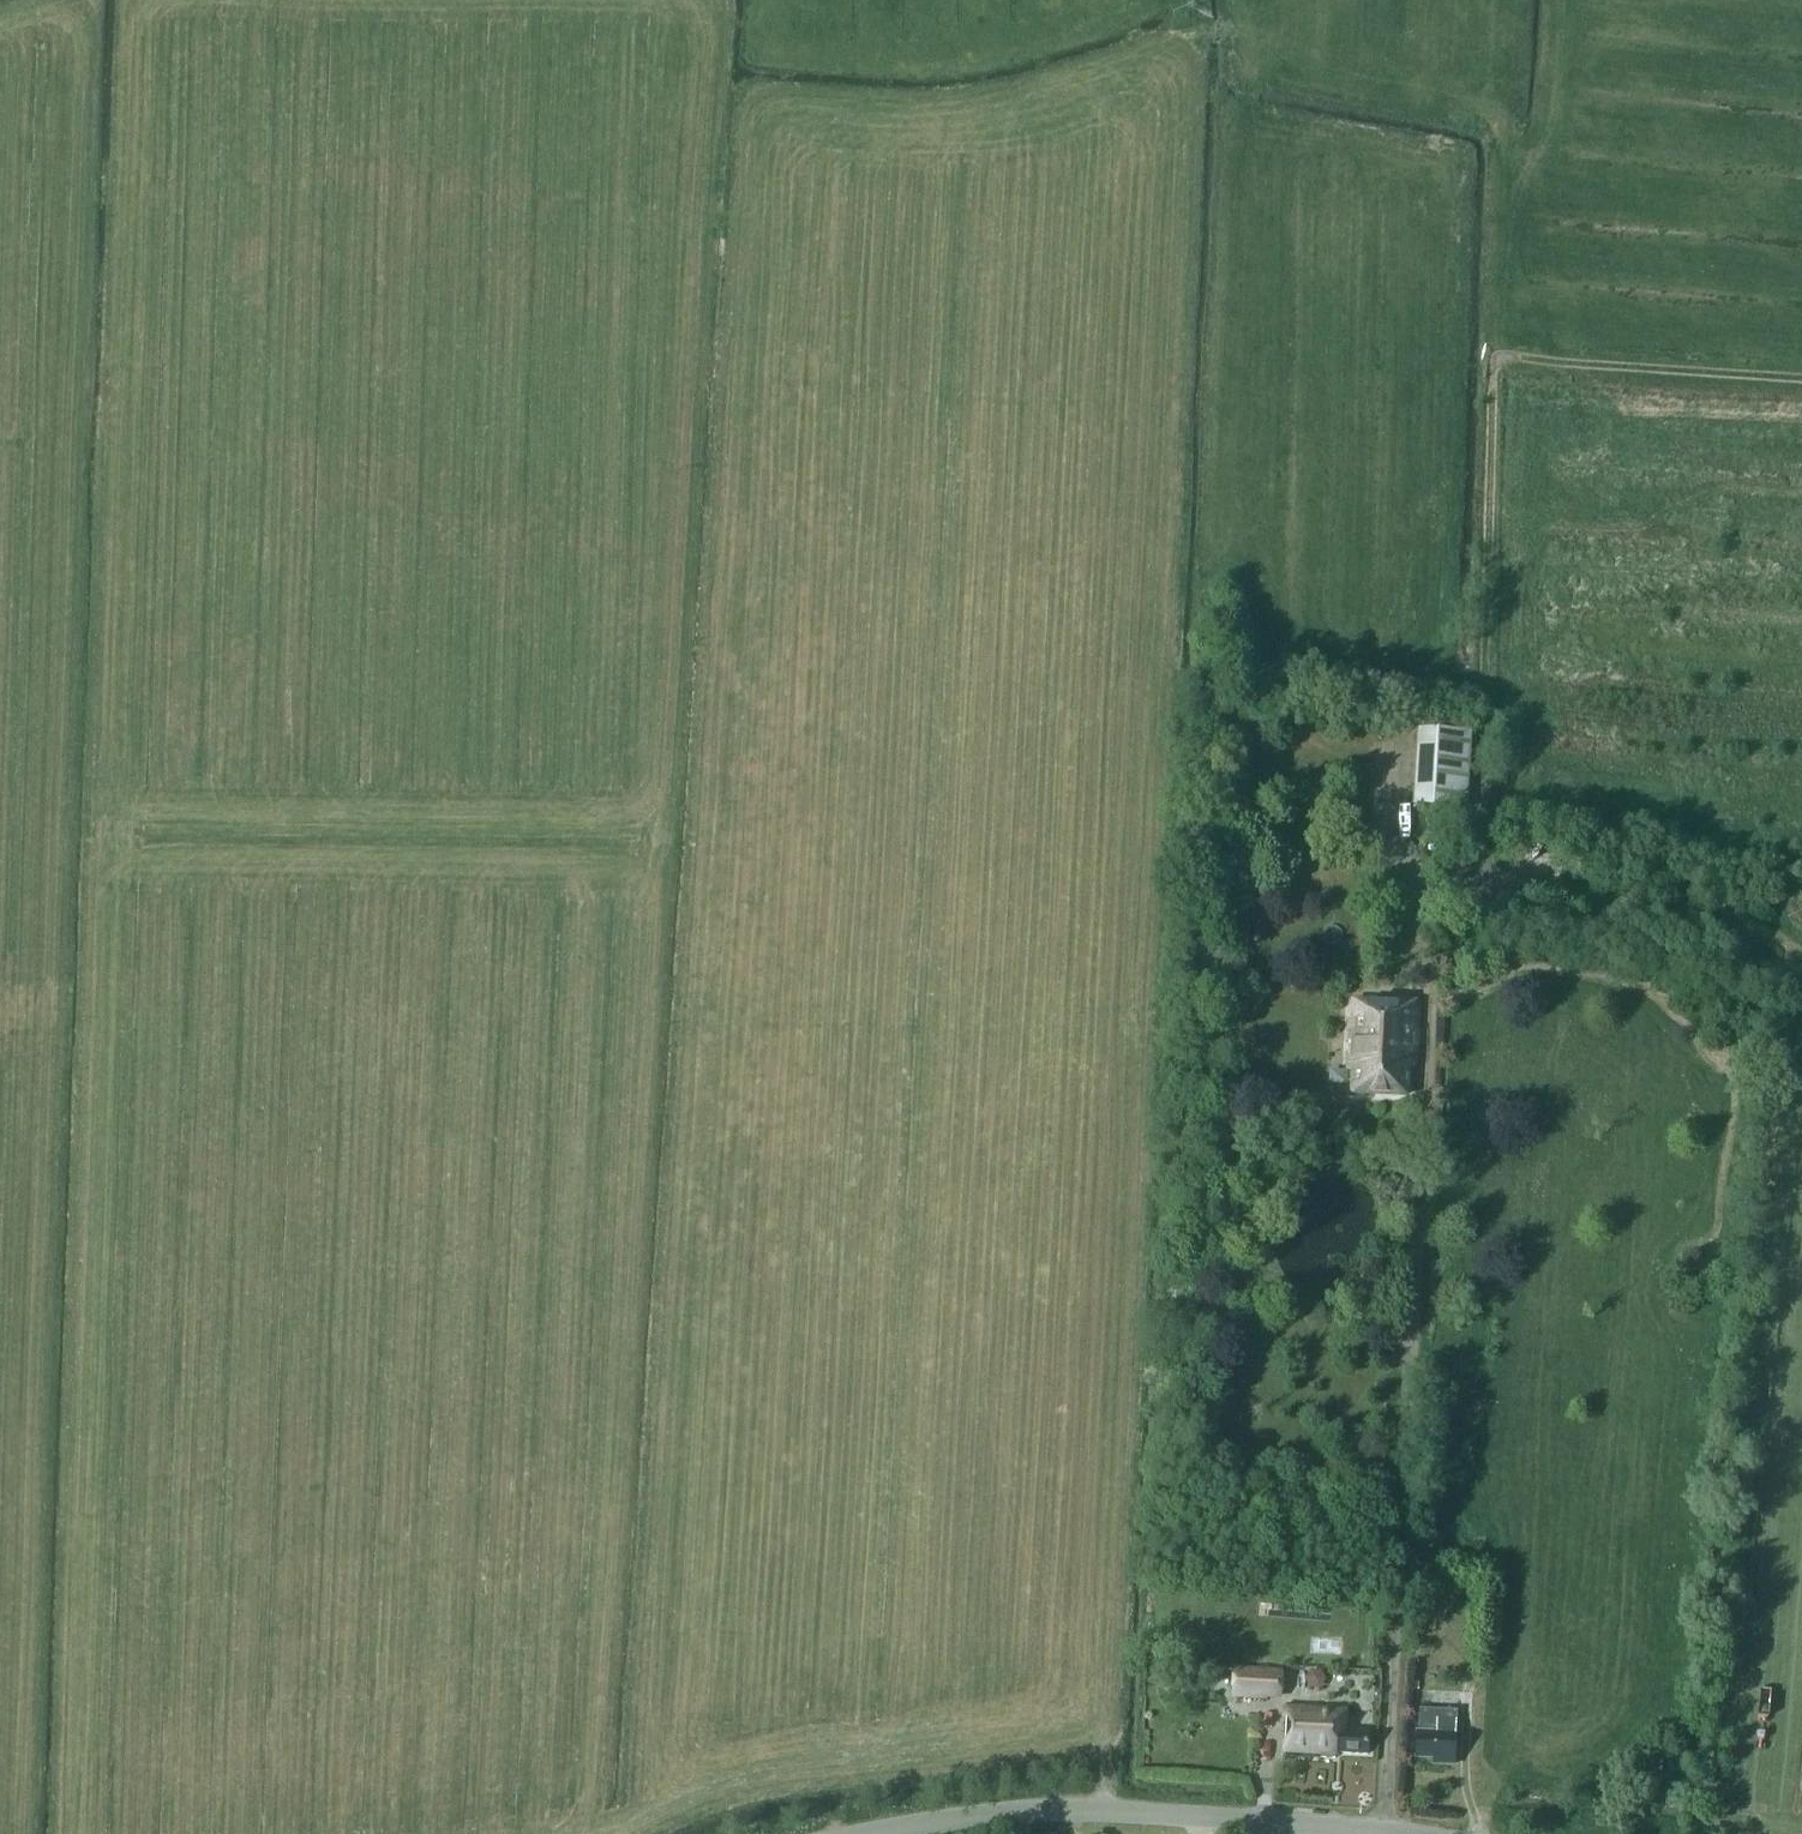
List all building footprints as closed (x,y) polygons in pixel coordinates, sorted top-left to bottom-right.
[(1414,809),(1462,812),(1466,736),(1418,733),(1414,809)] [(1415,1002),(1376,1000),(1369,1000),(1368,1004),(1348,1003),(1345,1070),(1353,1071),(1353,1093),(1404,1095),(1405,1067),(1413,1067),(1415,1002)] [(1227,1667),(1227,1668),(1226,1694),(1259,1696),(1259,1693),(1274,1694),(1275,1670),(1227,1667)] [(1286,1703),(1284,1751),(1337,1753),(1337,1751),(1365,1752),(1366,1730),(1348,1729),(1349,1705),(1286,1703)] [(1416,1756),(1435,1757),(1435,1761),(1452,1763),(1456,1713),(1420,1710),(1416,1756)]
